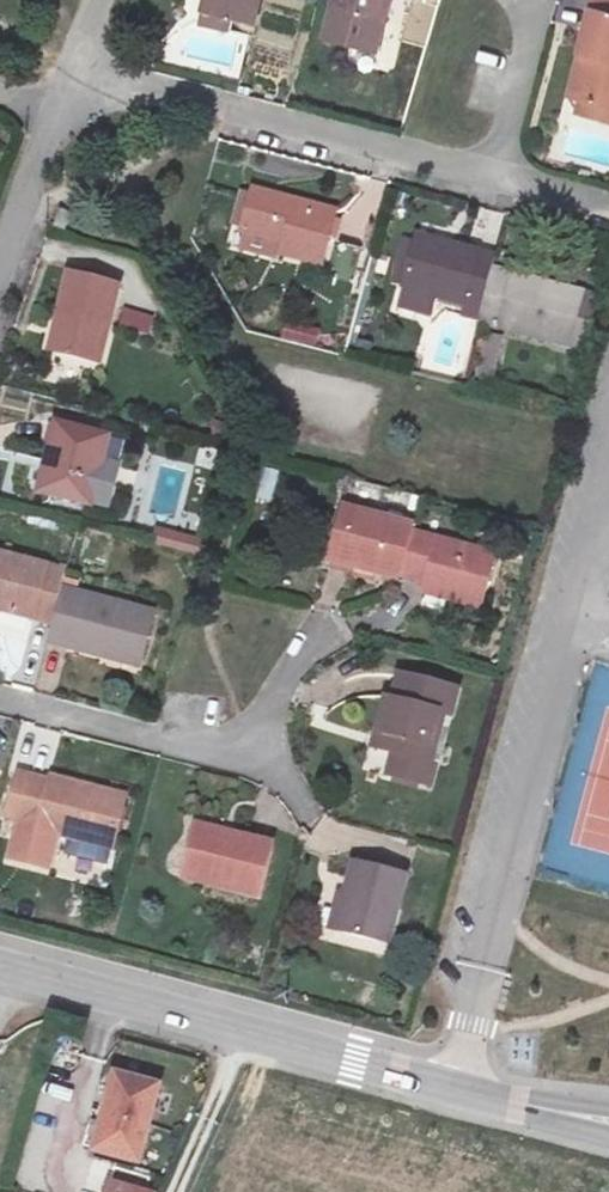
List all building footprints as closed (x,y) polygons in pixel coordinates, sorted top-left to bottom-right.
[(211,0),(201,0),(192,39),(205,42),(214,1),(211,0)] [(214,1),(205,42),(245,51),(256,0),(211,0),(214,1)] [(386,0),(332,0),(325,24),(376,37),(386,0)] [(600,0),(585,0),(565,82),(576,84),(568,114),(608,124),(608,2),(600,0)] [(327,231),(241,208),(229,247),(268,259),(264,270),(312,283),(327,231)] [(409,293),(483,312),(495,269),(498,253),(423,235),(409,293)] [(495,269),(483,312),(480,327),(566,350),(581,290),(495,269)] [(69,281),(59,323),(72,327),(64,366),(105,374),(122,293),(69,281)] [(125,309),(121,328),(150,334),(153,315),(125,309)] [(451,315),(451,373),(468,373),(468,315),(451,315)] [(72,327),(59,323),(49,363),(64,366),(72,327)] [(85,503),(104,436),(52,422),(41,458),(51,461),(41,492),(85,503)] [(270,502),(280,472),(265,467),(255,497),(270,502)] [(391,575),(401,533),(404,525),(339,507),(326,562),(391,575)] [(156,527),(151,545),(200,556),(204,537),(156,527)] [(493,557),(401,533),(391,575),(426,584),(423,594),(480,608),(493,557)] [(51,612),(58,592),(0,576),(0,633),(42,645),(51,612)] [(146,638),(51,612),(42,645),(37,662),(93,677),(94,672),(135,683),(146,638)] [(378,697),(369,730),(393,739),(388,753),(381,777),(424,790),(444,713),(452,716),(458,691),(398,673),(390,701),(378,697)] [(366,745),(388,753),(393,739),(369,730),(366,745)] [(27,846),(55,853),(107,867),(118,816),(40,795),(39,803),(20,797),(10,834),(28,841),(27,846)] [(267,862),(193,841),(177,901),(253,922),(267,862)] [(107,867),(55,853),(52,865),(103,880),(107,867)] [(397,897),(350,883),(330,953),(378,967),(397,897)] [(110,1167),(131,1100),(88,1088),(69,1154),(110,1167)]
